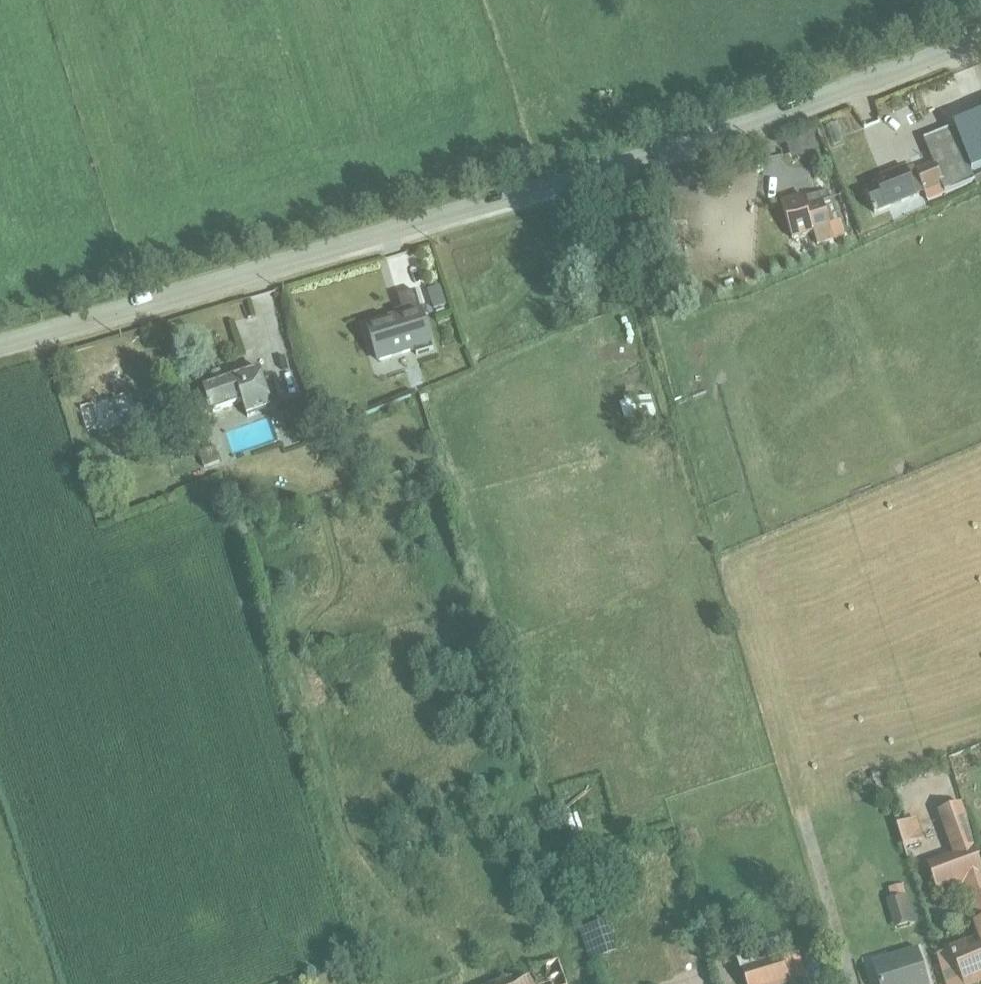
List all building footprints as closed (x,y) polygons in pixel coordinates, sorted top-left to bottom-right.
[(944,192),(975,180),(976,185),(980,183),(980,156),(967,162),(953,129),(925,140),(935,164),(942,183),(940,183),(944,192)] [(916,172),(925,193),(929,202),(947,194),(944,192),(940,183),(942,183),(935,164),(916,172)] [(907,170),(918,196),(925,193),(916,172),(915,167),(907,170)] [(918,196),(907,170),(907,169),(875,182),(877,187),(866,192),(876,216),(919,199),(918,196)] [(809,209),(831,201),(829,192),(806,199),(809,209)] [(831,201),(809,209),(807,209),(803,200),(782,207),(794,241),(814,234),(818,246),(844,237),(831,201)] [(671,228),(659,231),(665,255),(678,251),(671,228)] [(442,291),(431,295),(437,316),(449,312),(442,291)] [(397,322),(368,331),(380,368),(416,357),(417,360),(435,355),(416,297),(399,302),(403,315),(395,318),(397,322)] [(206,399),(187,406),(196,432),(217,424),(215,419),(244,409),(249,422),(274,413),(275,414),(277,413),(270,394),(267,395),(261,375),(225,387),(222,378),(213,382),(216,391),(205,395),(206,399)] [(651,399),(621,409),(624,423),(637,419),(642,437),(660,432),(651,399)] [(217,453),(200,458),(204,474),(221,469),(217,453)] [(963,983),(980,983),(980,863),(962,804),(938,813),(953,855),(928,865),(939,896),(963,888),(975,925),(974,926),(978,939),(967,944),(966,942),(948,949),(950,952),(963,983)] [(917,819),(897,826),(904,848),(924,841),(917,819)] [(891,901),(886,903),(895,931),(916,925),(904,885),(888,890),(891,901)] [(737,953),(747,983),(790,983),(808,977),(800,953),(783,958),(783,956),(755,964),(751,949),(737,953)] [(872,963),(879,983),(929,983),(918,949),(872,963)] [(950,952),(937,957),(946,983),(963,983),(950,952)] [(494,983),(567,983),(559,961),(494,983)]
